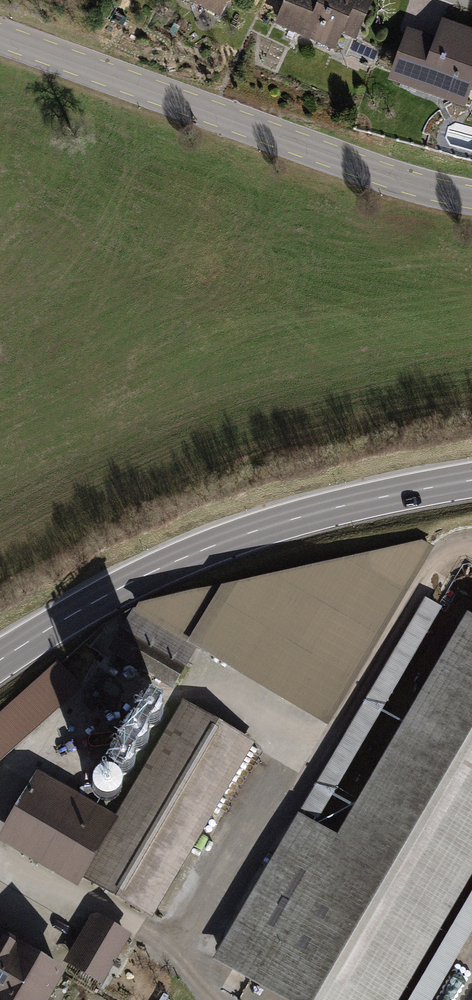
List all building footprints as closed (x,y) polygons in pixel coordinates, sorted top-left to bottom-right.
[(188,7),(220,23),(232,0),(192,0),(188,7)] [(275,25),(336,51),(343,34),(357,40),(374,0),(285,0),(275,25)] [(408,27),(389,81),(466,108),(471,91),(471,28),(443,18),(436,37),(408,27)] [(422,540),(138,603),(132,613),(130,612),(108,651),(173,689),(196,650),(329,727),(435,548),(422,540)] [(424,598),(388,665),(406,675),(441,607),(424,598)] [(469,612),(338,835),(299,813),(213,960),(281,999),(399,999),(471,876),(471,614),(469,612)] [(82,687),(58,660),(0,711),(0,762),(82,687)] [(256,742),(183,699),(115,815),(118,817),(83,878),(152,918),(256,742)] [(83,878),(118,817),(115,815),(38,770),(0,834),(0,842),(77,887),(83,878)] [(132,934),(98,914),(91,916),(63,962),(102,985),(132,934)] [(63,977),(0,939),(0,999),(49,999),(63,977)]
